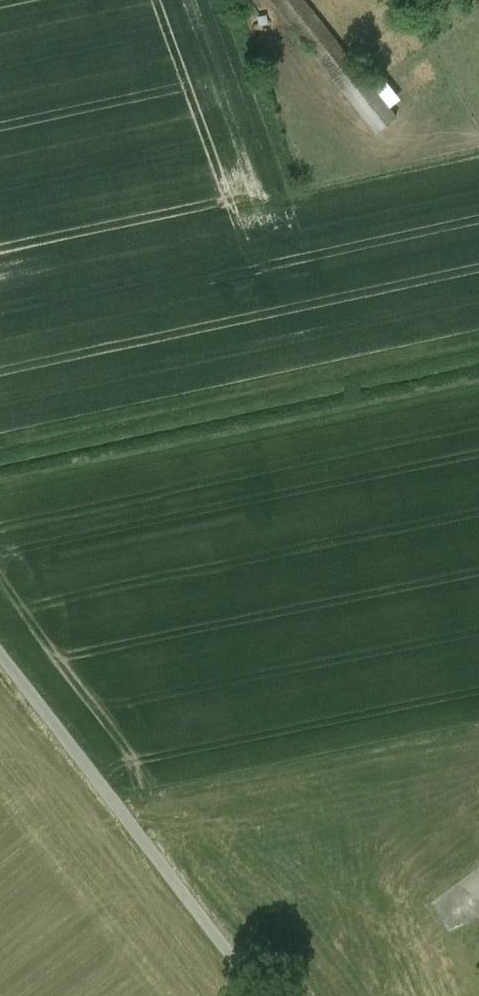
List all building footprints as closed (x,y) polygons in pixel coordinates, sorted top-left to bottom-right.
[(377,131),(396,116),(304,0),(273,0),(377,131)] [(313,11),(326,0),(304,0),(313,11)]
